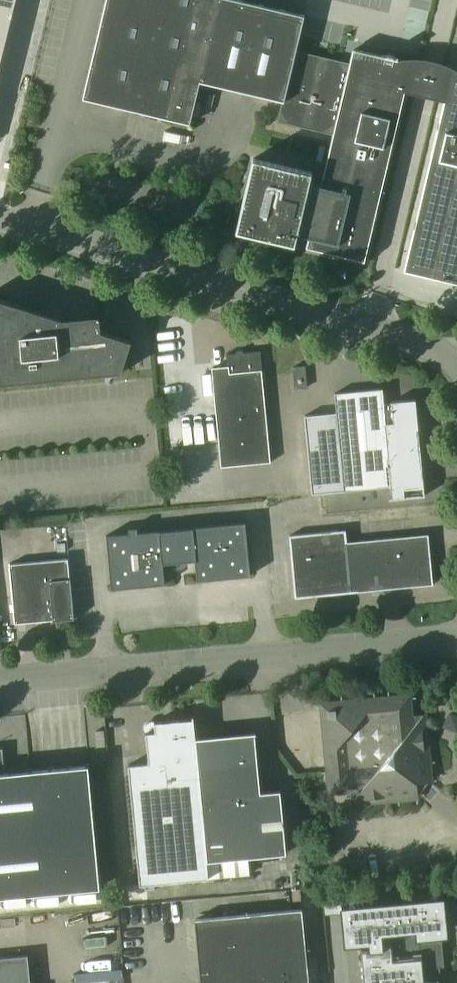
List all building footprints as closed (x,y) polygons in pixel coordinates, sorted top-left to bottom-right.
[(20,0),(0,0),(0,82),(20,0)] [(398,119),(438,129),(440,122),(400,112),(405,92),(445,101),(451,72),(456,73),(456,69),(455,68),(452,66),(448,65),(442,62),(437,61),(431,59),(425,58),(419,58),(415,57),(410,57),(405,58),(401,58),(396,59),(383,56),(380,70),(297,50),(305,15),(241,0),(106,0),(83,98),(187,123),(191,124),(201,82),(207,84),(261,97),(282,102),(278,122),(333,135),(325,168),(321,186),(309,183),(311,173),(253,159),(236,231),(294,245),(297,235),(308,238),(306,248),(350,258),(365,262),(368,247),(398,119)] [(451,72),(445,101),(440,122),(438,129),(404,270),(456,283),(456,73),(451,72)] [(123,373),(122,370),(132,341),(101,331),(100,316),(61,319),(0,299),(0,384),(123,373)] [(211,368),(211,369),(221,467),(272,462),(260,351),(226,354),(227,366),(211,368)] [(307,388),(305,366),(293,367),(295,389),(307,388)] [(425,496),(420,448),(416,400),(391,402),(392,404),(384,404),(383,389),(334,394),(336,413),(304,416),(312,494),(344,491),(392,487),(393,499),(425,496)] [(250,576),(244,522),(159,530),(106,535),(111,589),(164,584),(162,563),(194,560),(196,581),(250,576)] [(432,584),(428,535),(346,542),(345,530),(339,531),(338,531),(289,535),(294,598),(351,592),(432,584)] [(74,619),(68,558),(9,564),(15,625),(74,619)] [(416,695),(327,699),(332,804),(424,800),(423,783),(436,782),(434,737),(429,738),(428,714),(417,715),(416,695)] [(209,878),(207,861),(195,738),(193,716),(192,716),(192,718),(154,722),(155,726),(149,732),(145,733),(148,763),(128,765),(140,885),(209,878)] [(286,853),(280,790),(260,792),(255,734),(256,733),(256,732),(195,738),(207,861),(286,853)] [(100,888),(88,766),(88,764),(31,770),(30,770),(5,772),(3,748),(0,748),(0,897),(100,888)] [(437,980),(433,980),(432,967),(443,966),(440,934),(444,933),(441,899),(343,908),(346,943),(367,941),(368,950),(361,951),(364,982),(438,982),(437,980)] [(195,919),(201,982),(309,982),(302,909),(195,919)] [(0,957),(0,982),(30,982),(28,955),(0,957)]
